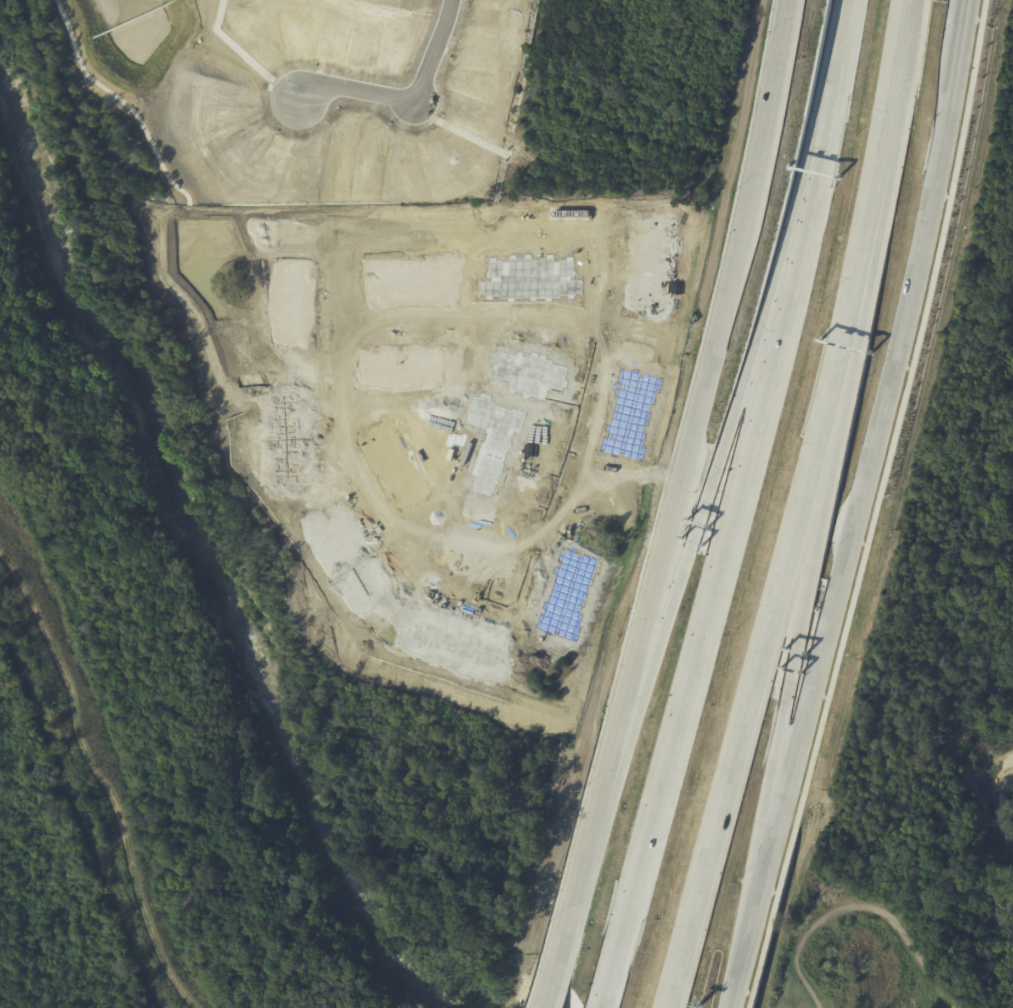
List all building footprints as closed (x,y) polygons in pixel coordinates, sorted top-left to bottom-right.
[(648,312),(662,313),(662,306),(664,306),(664,305),(667,305),(667,298),(665,298),(665,291),(667,291),(668,269),(666,269),(666,261),(670,261),(670,254),(668,254),(668,246),(671,246),(671,238),(669,238),(669,230),(666,230),(666,222),(669,222),(670,217),(665,217),(665,208),(652,208),(652,222),(647,221),(647,216),(643,216),(642,218),(627,217),(627,224),(630,225),(630,232),(631,232),(631,237),(628,237),(628,238),(624,238),(624,245),(626,245),(626,252),(629,252),(629,258),(626,258),(626,261),(624,261),(623,267),(626,267),(626,268),(627,268),(627,275),(624,275),(624,282),(631,282),(630,288),(629,288),(628,295),(625,295),(625,302),(628,302),(628,303),(638,303),(638,305),(645,305),(645,300),(648,301),(648,312)] [(473,281),(473,295),(480,295),(480,296),(481,296),(481,299),(488,299),(488,297),(495,297),(495,299),(517,299),(517,297),(525,297),(525,301),(532,301),(532,298),(540,298),(540,301),(548,301),(548,299),(556,299),(556,296),(564,296),(564,299),(569,299),(569,294),(577,294),(577,281),(564,281),(564,276),(569,276),(569,272),(567,272),(567,256),(560,256),(560,259),(553,259),(553,261),(548,261),(548,257),(547,257),(547,254),(540,254),(540,256),(533,256),(533,259),(527,259),(527,257),(523,257),(523,254),(518,254),(518,257),(516,257),(516,258),(510,258),(510,255),(503,255),(503,262),(497,262),(497,260),(490,260),(490,257),(483,257),(483,260),(482,260),(482,271),(480,271),(480,277),(485,277),(485,281),(473,281)] [(363,258),(363,270),(361,270),(361,277),(363,277),(363,279),(366,279),(366,282),(364,282),(364,303),(378,303),(377,299),(390,299),(389,297),(399,297),(399,298),(420,298),(421,300),(433,299),(433,303),(448,303),(448,281),(445,281),(445,278),(448,278),(448,277),(450,276),(450,270),(448,270),(448,257),(432,257),(432,260),(427,261),(427,258),(421,258),(421,261),(413,261),(413,262),(399,262),(399,261),(390,261),(390,258),(383,258),(383,261),(378,261),(378,258),(363,258)] [(285,259),(285,262),(278,262),(277,277),(276,277),(276,283),(273,283),(273,291),(274,291),(274,298),(272,298),(272,310),(274,310),(274,321),(276,321),(276,336),(281,336),(281,340),(294,340),(294,337),(304,337),(304,320),(312,320),(312,313),(310,313),(310,307),(308,307),(308,291),(311,291),(311,275),(306,275),(306,262),(298,262),(298,259),(285,259)] [(619,343),(617,357),(645,362),(647,348),(619,343)] [(354,374),(357,374),(357,381),(373,381),(373,383),(379,383),(379,386),(386,386),(386,385),(394,385),(394,387),(406,387),(406,385),(417,385),(417,383),(432,383),(432,377),(435,377),(435,365),(433,365),(433,354),(415,354),(415,347),(408,347),(408,348),(402,348),(402,351),(387,351),(387,348),(371,348),(371,353),(358,353),(358,361),(354,361),(354,374)] [(495,350),(492,363),(490,363),(488,370),(491,370),(490,376),(506,380),(504,389),(519,392),(518,394),(542,399),(544,389),(557,392),(559,385),(563,386),(564,381),(562,380),(565,367),(548,363),(548,361),(541,359),(542,356),(536,354),(536,357),(533,357),(534,353),(528,352),(528,355),(525,354),(525,357),(518,355),(519,352),(512,350),(511,353),(495,350)] [(442,352),(442,382),(456,382),(455,352),(442,352)] [(594,449),(619,455),(620,452),(623,452),(623,455),(643,460),(646,447),(642,446),(644,434),(642,434),(645,424),(646,424),(651,403),(652,404),(655,391),(659,392),(662,378),(640,373),(640,375),(638,375),(638,372),(636,372),(637,370),(630,368),(630,370),(617,367),(614,383),(617,384),(616,389),(613,388),(612,394),(614,395),(613,403),(614,403),(611,417),(610,416),(608,424),(605,424),(604,431),(606,432),(605,436),(602,436),(600,443),(596,442),(594,449)] [(307,395),(294,395),(294,392),(288,393),(288,395),(285,395),(285,398),(283,398),(283,396),(261,397),(262,410),(266,410),(267,422),(269,422),(269,431),(267,431),(268,453),(267,453),(268,466),(264,466),(265,481),(287,479),(287,477),(289,477),(289,480),(291,480),(291,482),(298,482),(298,480),(311,479),(310,463),(306,464),(306,458),(309,458),(308,452),(306,452),(306,444),(304,444),(304,430),(305,430),(305,422),(307,422),(307,414),(304,414),(304,409),(307,409),(307,395)] [(465,402),(460,415),(463,415),(460,424),(482,431),(468,475),(473,476),(470,485),(472,486),(471,489),(487,494),(490,483),(493,484),(509,430),(515,432),(521,413),(510,409),(510,411),(490,405),(491,402),(486,400),(487,395),(477,392),(475,396),(469,394),(467,402),(465,402)] [(464,497),(461,508),(484,516),(488,504),(464,497)] [(316,514),(304,522),(308,527),(306,528),(307,529),(304,531),(308,537),(310,535),(314,541),(312,542),(316,548),(313,551),(317,556),(320,554),(324,561),(326,560),(330,567),(327,569),(330,574),(332,573),(337,580),(335,582),(339,588),(341,587),(345,594),(347,592),(352,599),(349,600),(352,605),(356,602),(360,609),(371,602),(364,591),(368,588),(371,593),(375,590),(374,589),(387,580),(383,574),(380,576),(377,570),(375,571),(373,566),(375,565),(375,564),(378,562),(374,556),(372,557),(368,552),(366,553),(362,548),(365,547),(363,544),(365,542),(362,538),(360,539),(359,538),(358,538),(354,533),(357,531),(353,525),(347,529),(344,524),(346,523),(342,517),(345,516),(341,510),(338,511),(338,510),(329,516),(328,514),(322,518),(325,522),(322,524),(316,514)] [(534,627),(546,631),(546,634),(552,636),(552,633),(555,634),(556,631),(558,632),(557,634),(578,641),(582,628),(578,627),(582,615),(580,614),(582,605),(584,606),(590,585),(592,586),(595,574),(599,575),(603,561),(582,554),(582,556),(579,556),(580,553),(578,552),(579,550),(572,548),(572,550),(560,546),(555,561),(558,562),(557,568),(554,567),(552,573),(555,574),(552,581),(553,582),(549,595),(548,595),(545,602),(543,602),(541,609),(543,609),(542,614),(539,613),(534,627)] [(406,630),(402,643),(408,645),(408,647),(409,647),(408,650),(415,652),(416,650),(422,652),(422,654),(429,656),(428,660),(434,661),(436,658),(443,660),(444,658),(451,660),(450,664),(457,666),(457,664),(465,666),(465,669),(472,671),(473,669),(480,671),(481,669),(489,671),(488,674),(493,675),(494,671),(502,673),(506,661),(493,657),(494,652),(499,654),(501,649),(499,649),(503,634),(497,632),(496,635),(489,633),(488,634),(484,633),(484,630),(483,629),(484,626),(478,624),(477,626),(471,624),(470,627),(464,625),(464,623),(461,622),(462,619),(457,618),(456,620),(454,620),(454,621),(448,619),(448,616),(442,614),(440,621),(434,619),(435,617),(428,616),(429,613),(422,611),(421,613),(420,613),(417,623),(416,622),(414,629),(418,630),(417,633),(406,630)]
